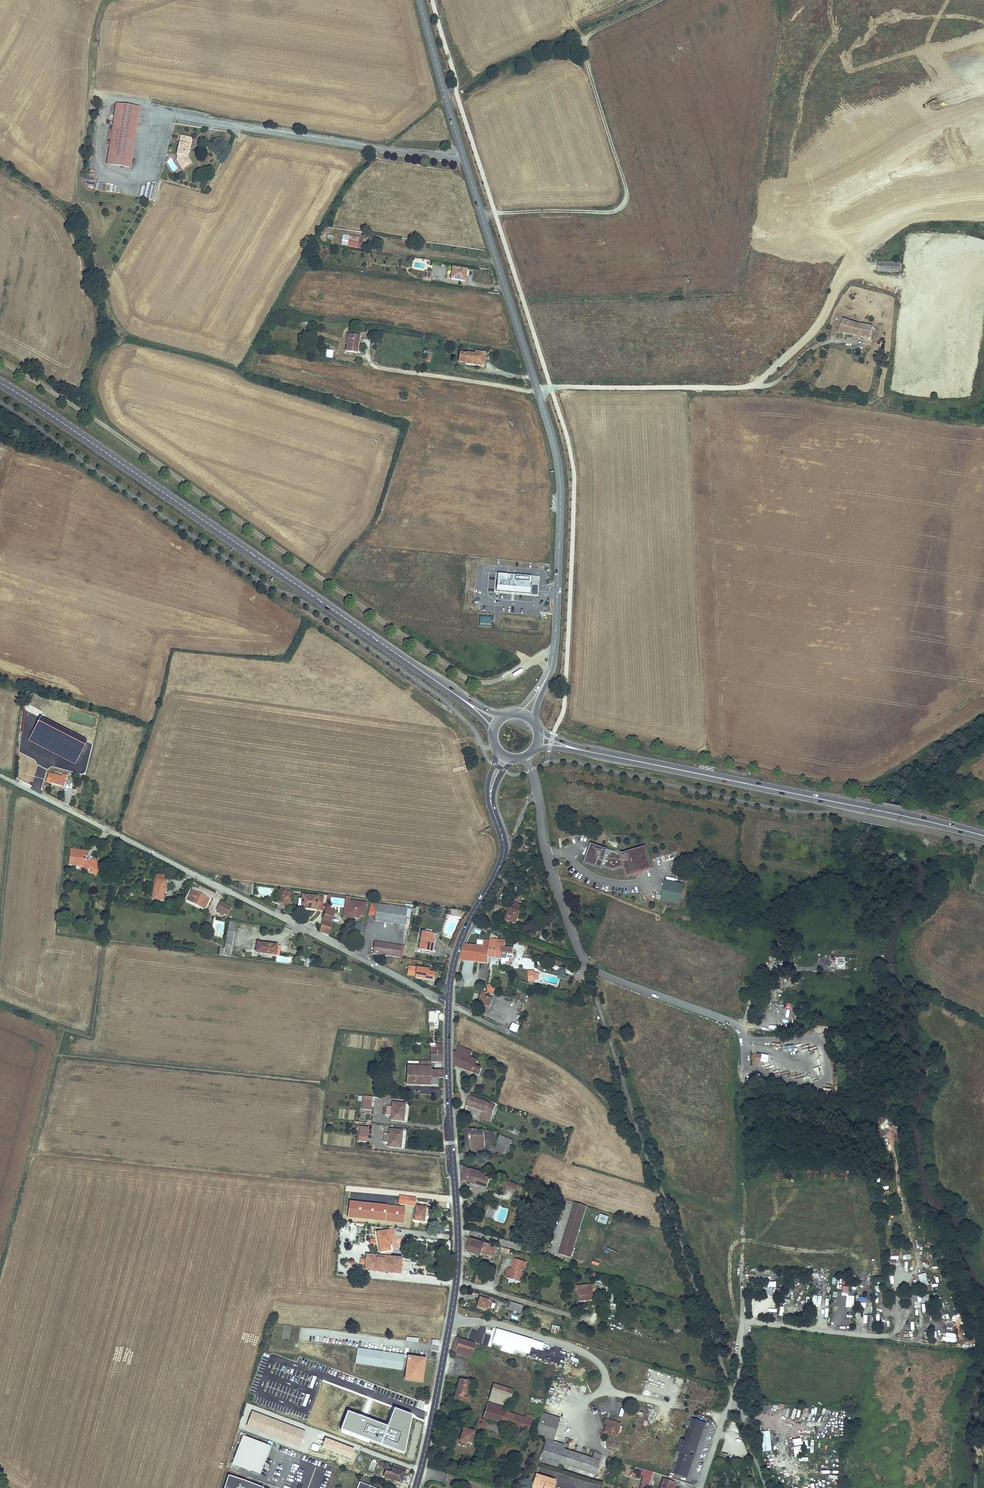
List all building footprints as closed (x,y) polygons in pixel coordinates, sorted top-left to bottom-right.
[(116,104),(112,130),(136,133),(140,107),(116,104)] [(136,133),(112,130),(109,147),(133,151),(136,133)] [(191,138),(181,136),(177,155),(178,155),(180,155),(181,157),(181,159),(177,161),(182,169),(188,166),(186,162),(189,160),(187,157),(191,138)] [(109,147),(107,164),(130,168),(133,151),(109,147)] [(116,192),(117,185),(108,183),(107,191),(116,192)] [(348,246),(358,248),(360,238),(350,236),(349,237),(343,236),(341,244),(348,245),(348,246)] [(900,273),(900,263),(878,262),(877,272),(900,273)] [(467,270),(453,268),(451,279),(465,281),(467,270)] [(842,320),(839,332),(870,338),(873,327),(862,325),(862,326),(842,320)] [(346,351),(357,353),(359,337),(349,335),(346,351)] [(333,358),(333,350),(326,349),(325,358),(333,358)] [(430,362),(432,352),(424,351),(423,355),(427,356),(426,361),(430,362)] [(465,364),(481,366),(483,366),(485,353),(475,352),(475,355),(467,354),(460,354),(459,362),(466,363),(465,364)] [(498,573),(496,591),(531,593),(532,575),(498,573)] [(492,625),(492,615),(479,615),(479,625),(492,625)] [(75,763),(87,740),(40,716),(28,740),(75,763)] [(50,783),(62,786),(63,783),(64,784),(67,775),(63,774),(62,777),(53,774),(48,773),(46,782),(51,783),(50,783)] [(589,857),(593,850),(596,852),(596,851),(611,856),(620,854),(589,844),(583,862),(601,868),(601,867),(585,861),(587,856),(589,857)] [(645,846),(620,854),(611,856),(596,851),(596,852),(593,850),(589,857),(587,856),(585,861),(601,867),(601,866),(613,870),(624,866),(627,876),(635,873),(651,868),(645,846)] [(85,848),(74,847),(74,853),(75,853),(75,856),(71,855),(70,863),(81,864),(99,873),(103,865),(94,860),(93,861),(87,857),(83,857),(84,854),(85,848)] [(506,884),(509,878),(504,873),(499,883),(506,884)] [(166,899),(168,879),(155,878),(153,897),(166,899)] [(679,905),(684,884),(665,880),(661,901),(679,905)] [(290,893),(283,890),(280,895),(288,899),(290,893)] [(209,899),(194,892),(189,901),(205,909),(209,899)] [(322,909),(324,897),(303,894),(303,899),(301,898),(301,900),(299,900),(299,905),(302,906),(302,907),(317,909),(322,909)] [(288,899),(280,895),(277,901),(285,905),(288,899)] [(366,902),(350,900),(350,898),(350,897),(347,896),(344,918),(349,918),(350,917),(359,918),(360,916),(364,916),(366,902)] [(236,906),(226,902),(223,910),(232,915),(236,906)] [(512,902),(510,908),(520,912),(522,906),(512,902)] [(405,909),(372,905),(369,916),(375,917),(374,922),(404,925),(405,909)] [(333,909),(328,907),(327,912),(321,930),(331,932),(333,924),(331,924),(335,912),(333,911),(333,909)] [(510,908),(506,920),(516,923),(520,912),(510,908)] [(451,909),(450,916),(459,918),(460,911),(451,909)] [(228,929),(227,936),(225,948),(224,955),(230,956),(235,930),(234,930),(235,922),(230,922),(229,930),(228,929)] [(434,934),(422,932),(421,940),(419,950),(431,952),(433,941),(433,940),(434,936),(434,934)] [(498,937),(491,935),(490,941),(489,947),(501,948),(501,947),(505,947),(505,940),(498,940),(498,937)] [(482,947),(472,945),(469,959),(487,962),(488,953),(489,947),(490,941),(484,940),(482,947)] [(400,945),(374,941),(372,953),(398,957),(400,945)] [(276,945),(258,942),(256,952),(275,955),(276,945)] [(462,951),(460,958),(469,959),(472,945),(465,944),(462,951)] [(500,957),(501,948),(489,947),(488,953),(490,953),(490,956),(500,957)] [(505,947),(501,947),(501,948),(500,957),(500,964),(505,964),(507,958),(513,958),(513,956),(514,951),(508,950),(508,948),(505,947)] [(429,968),(410,965),(409,969),(408,974),(416,975),(416,976),(432,979),(433,972),(428,971),(429,968)] [(488,975),(482,972),(477,982),(483,985),(488,975)] [(489,1010),(492,999),(484,997),(484,993),(480,992),(479,1000),(483,1001),(481,1008),(489,1010)] [(513,1018),(510,1026),(516,1028),(519,1020),(513,1018)] [(442,1046),(430,1046),(430,1051),(431,1060),(442,1060),(442,1046)] [(472,1052),(458,1046),(456,1052),(463,1055),(470,1058),(472,1052)] [(454,1051),(454,1066),(458,1067),(463,1055),(456,1052),(454,1051)] [(768,1056),(762,1054),(761,1055),(760,1061),(767,1063),(768,1056)] [(458,1067),(479,1075),(481,1069),(476,1067),(478,1061),(470,1058),(463,1055),(458,1067)] [(419,1066),(407,1065),(407,1079),(406,1082),(439,1084),(439,1083),(443,1083),(445,1083),(445,1077),(431,1077),(431,1069),(431,1066),(419,1066)] [(495,1106),(470,1096),(467,1104),(482,1110),(480,1118),(489,1123),(495,1106)] [(373,1100),(364,1098),(363,1109),(372,1109),(373,1100)] [(403,1121),(406,1103),(394,1102),(393,1107),(388,1107),(386,1115),(392,1116),(392,1120),(403,1121)] [(361,1127),(360,1136),(370,1136),(370,1128),(361,1127)] [(400,1148),(403,1132),(390,1130),(389,1134),(385,1134),(384,1142),(389,1142),(388,1146),(400,1148)] [(471,1136),(472,1152),(485,1151),(483,1131),(476,1131),(476,1130),(469,1130),(469,1135),(471,1136)] [(512,1140),(499,1136),(497,1143),(510,1147),(512,1140)] [(484,1173),(465,1167),(461,1180),(487,1188),(489,1178),(483,1176),(484,1173)] [(510,1185),(508,1191),(518,1194),(520,1188),(510,1185)] [(417,1197),(400,1195),(399,1203),(416,1205),(417,1197)] [(351,1200),(349,1217),(404,1223),(406,1207),(351,1200)] [(576,1205),(567,1202),(565,1210),(573,1213),(576,1205)] [(425,1221),(427,1206),(417,1205),(415,1220),(425,1221)] [(599,1214),(597,1223),(606,1225),(609,1217),(599,1214)] [(571,1258),(579,1230),(567,1226),(559,1254),(571,1258)] [(390,1230),(377,1231),(380,1252),(391,1251),(390,1245),(392,1245),(390,1230)] [(496,1246),(471,1239),(467,1252),(481,1256),(482,1253),(494,1256),(496,1246)] [(402,1256),(366,1253),(365,1258),(365,1264),(364,1270),(401,1273),(402,1256)] [(507,1267),(505,1275),(518,1279),(521,1268),(524,1269),(527,1260),(515,1257),(511,1269),(507,1267)] [(577,1268),(575,1276),(582,1278),(582,1276),(581,1276),(583,1270),(577,1268)] [(921,1287),(929,1284),(925,1273),(918,1275),(921,1287)] [(593,1285),(611,1289),(611,1287),(613,1281),(595,1277),(593,1285)] [(768,1282),(767,1289),(765,1289),(764,1296),(776,1297),(777,1283),(768,1282)] [(579,1302),(594,1300),(593,1293),(590,1293),(589,1285),(577,1286),(579,1302)] [(918,1305),(930,1304),(929,1295),(918,1296),(918,1305)] [(488,1301),(479,1298),(476,1307),(485,1310),(488,1301)] [(510,1302),(508,1310),(521,1314),(523,1307),(510,1302)] [(554,1325),(552,1333),(558,1335),(558,1334),(560,1329),(560,1327),(554,1325)] [(533,1339),(497,1328),(493,1342),(502,1345),(500,1350),(513,1354),(515,1349),(529,1354),(531,1346),(542,1350),(544,1343),(533,1339)] [(451,1351),(472,1357),(476,1344),(456,1337),(451,1351)] [(404,1354),(357,1347),(355,1363),(402,1370),(404,1354)] [(408,1356),(405,1379),(423,1382),(427,1359),(408,1356)] [(466,1393),(471,1379),(461,1376),(454,1397),(459,1398),(465,1400),(465,1398),(468,1399),(470,1394),(468,1393),(466,1393)] [(514,1391),(493,1384),(489,1399),(510,1405),(514,1391)] [(545,1390),(536,1387),(535,1393),(544,1395),(545,1390)] [(486,1406),(525,1419),(532,1421),(534,1417),(527,1415),(526,1418),(507,1412),(508,1408),(487,1402),(486,1406)] [(483,1417),(529,1432),(532,1421),(525,1419),(486,1406),(483,1417)] [(349,1411),(342,1430),(406,1454),(413,1414),(395,1407),(388,1426),(349,1411)] [(306,1431),(253,1411),(247,1426),(300,1446),(306,1431)] [(540,1423),(536,1436),(546,1439),(551,1441),(554,1442),(558,1429),(561,1419),(543,1413),(540,1423)] [(479,1419),(477,1426),(497,1433),(500,1425),(489,1422),(480,1419),(479,1419)] [(688,1478),(695,1457),(689,1455),(692,1447),(698,1449),(707,1424),(694,1419),(686,1441),(682,1440),(678,1451),(682,1453),(675,1473),(688,1478)] [(620,1424),(609,1420),(608,1425),(606,1432),(617,1435),(620,1424)] [(464,1428),(460,1442),(467,1444),(467,1443),(472,1444),(476,1432),(464,1428)] [(271,1446),(244,1435),(233,1463),(260,1474),(271,1446)] [(772,1436),(762,1438),(764,1445),(773,1442),(772,1436)] [(355,1448),(326,1437),(323,1448),(352,1458),(355,1448)] [(545,1464),(559,1468),(560,1464),(564,1449),(566,1445),(551,1441),(546,1439),(540,1462),(545,1464)] [(320,1446),(313,1443),(311,1449),(318,1451),(320,1446)] [(695,1457),(698,1449),(692,1447),(689,1455),(695,1457)] [(593,1458),(564,1449),(560,1464),(596,1476),(600,1461),(593,1458)] [(593,1458),(600,1461),(602,1456),(595,1452),(593,1458)] [(401,1481),(406,1467),(394,1462),(391,1471),(385,1469),(383,1474),(394,1478),(393,1480),(399,1482),(399,1481),(401,1481)] [(642,1469),(640,1475),(644,1476),(640,1487),(648,1487),(649,1486),(650,1484),(653,1472),(642,1469)] [(557,1481),(538,1475),(534,1487),(555,1487),(557,1481)] [(233,1477),(228,1487),(264,1487),(233,1477)] [(675,1482),(663,1478),(660,1487),(673,1487),(675,1482)]
